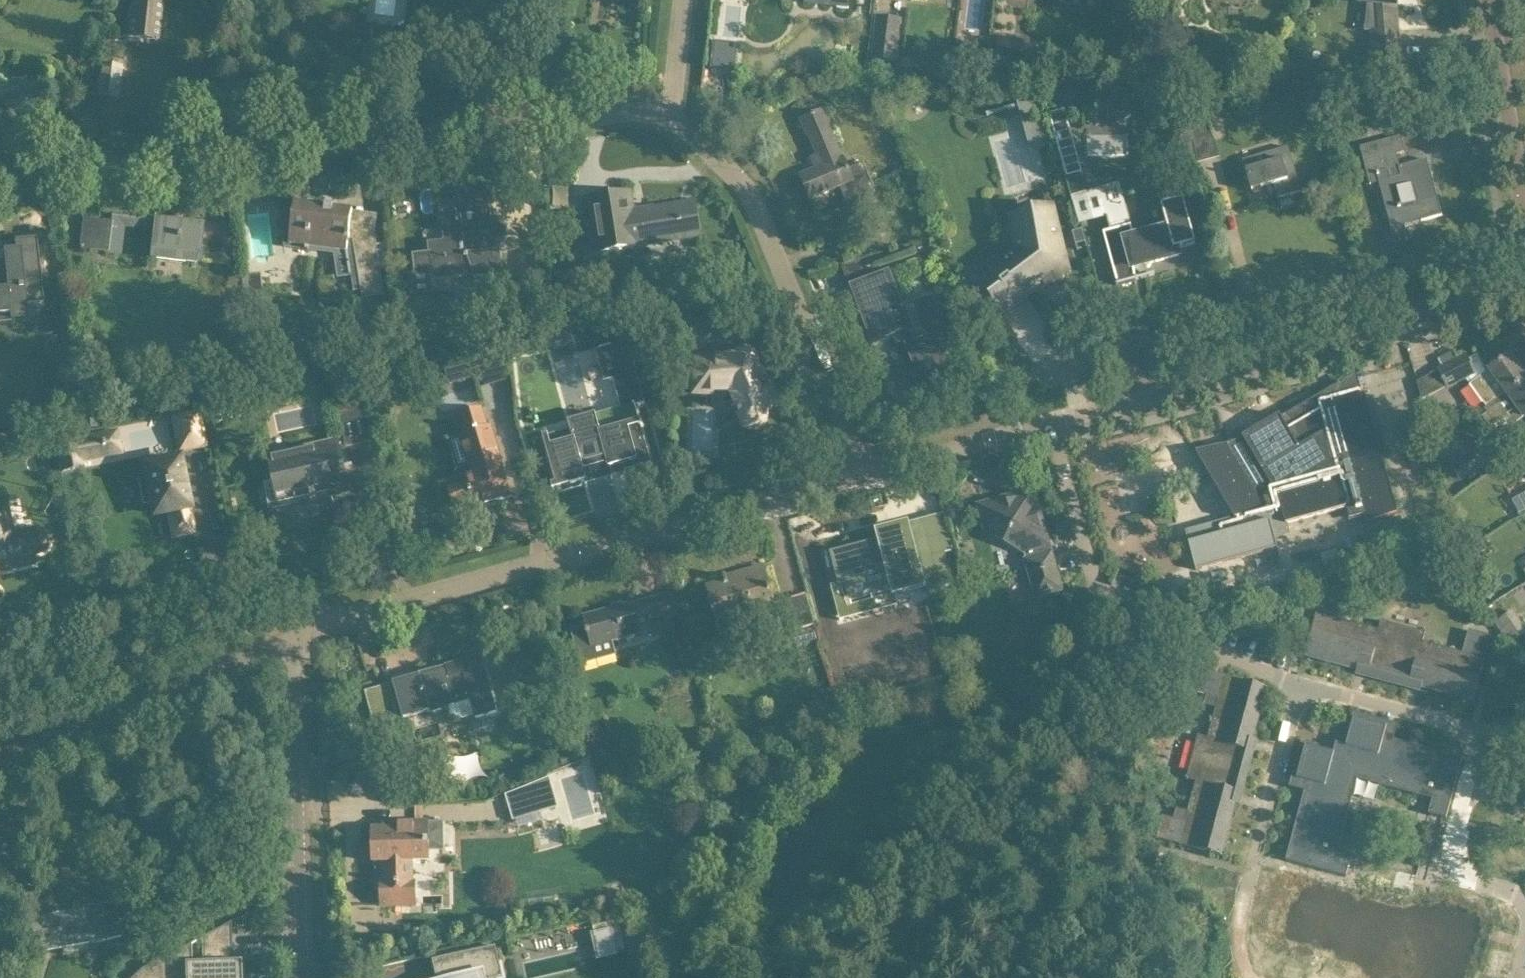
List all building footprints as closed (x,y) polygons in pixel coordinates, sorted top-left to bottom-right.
[(163,0),(131,0),(130,9),(128,9),(127,20),(129,21),(127,39),(158,42),(163,0)] [(807,2),(837,5),(837,8),(849,9),(850,0),(807,0),(807,2)] [(1359,2),(1368,3),(1364,31),(1371,31),(1372,45),(1374,60),(1381,59),(1401,58),(1399,42),(1398,28),(1396,6),(1397,6),(1398,0),(1359,0),(1359,2)] [(896,61),(902,19),(878,16),(872,58),(882,59),(880,76),(892,77),(894,61),(896,61)] [(373,26),(371,40),(391,43),(393,28),(373,26)] [(1027,65),(1030,39),(998,36),(995,61),(1027,65)] [(126,68),(129,43),(103,40),(99,76),(97,96),(111,97),(111,99),(119,100),(123,68),(126,68)] [(715,43),(712,67),(734,69),(736,45),(715,43)] [(1361,57),(1348,58),(1348,61),(1349,71),(1362,70),(1361,57)] [(1007,79),(1008,70),(993,68),(992,77),(1007,79)] [(1038,97),(1017,103),(1022,119),(1043,113),(1038,97)] [(1204,104),(1185,109),(1193,139),(1211,134),(1204,104)] [(1065,110),(1049,114),(1058,145),(1074,141),(1065,110)] [(841,158),(827,126),(829,125),(823,111),(802,119),(808,135),(810,134),(818,155),(812,158),(816,170),(801,176),(811,198),(823,193),(824,194),(828,192),(828,191),(840,186),(853,217),(879,207),(873,192),(875,191),(863,163),(848,169),(843,157),(841,158)] [(1387,113),(1372,117),(1375,127),(1389,123),(1387,113)] [(1399,166),(1395,154),(1404,152),(1400,136),(1360,147),(1370,184),(1379,182),(1392,229),(1442,215),(1427,159),(1399,166)] [(1074,141),(1058,145),(1062,162),(1066,176),(1072,199),(1087,195),(1086,192),(1081,172),(1082,172),(1078,158),(1074,141)] [(1265,153),(1243,160),(1246,170),(1246,171),(1252,191),(1263,188),(1274,184),(1278,198),(1301,191),(1296,172),(1288,146),(1265,153)] [(494,251),(489,206),(487,186),(459,189),(460,195),(440,197),(445,240),(428,242),(429,254),(414,255),(416,274),(432,272),(433,280),(460,275),(473,271),(475,278),(502,276),(500,251),(494,251)] [(630,192),(590,198),(592,208),(599,251),(639,245),(680,238),(700,235),(695,201),(681,203),(681,204),(672,206),(660,208),(643,211),(644,215),(634,217),(633,212),(630,192)] [(1112,230),(1104,232),(1117,281),(1117,280),(1118,283),(1116,284),(1116,285),(1139,279),(1139,277),(1135,278),(1135,276),(1136,276),(1134,267),(1144,264),(1145,265),(1146,267),(1148,267),(1149,267),(1151,265),(1151,264),(1151,262),(1156,261),(1179,255),(1179,254),(1176,254),(1175,249),(1196,243),(1183,198),(1172,202),(1163,205),(1167,220),(1166,220),(1168,228),(1135,238),(1131,225),(1127,226),(1125,221),(1130,220),(1127,211),(1125,204),(1106,209),(1108,216),(1112,230)] [(295,203),(290,244),(306,247),(306,251),(309,251),(310,247),(346,252),(350,275),(351,275),(354,292),(361,290),(362,299),(385,295),(375,234),(350,231),(353,210),(334,208),(334,207),(326,206),(326,207),(295,203)] [(1020,250),(983,279),(992,288),(989,290),(998,305),(1004,301),(1008,306),(1025,295),(1026,295),(1044,283),(1043,282),(1045,280),(1045,281),(1051,278),(1050,277),(1052,276),(1053,278),(1054,277),(1068,268),(1051,208),(1035,216),(1037,220),(1017,230),(1020,250)] [(202,226),(112,215),(111,222),(84,219),(80,249),(121,254),(124,227),(154,230),(152,251),(198,257),(202,226)] [(1082,228),(1072,231),(1076,244),(1081,243),(1085,242),(1086,241),(1082,228)] [(9,314),(10,321),(26,320),(25,304),(42,302),(38,259),(36,239),(15,241),(16,250),(17,259),(4,260),(0,260),(0,315),(9,314)] [(578,291),(574,265),(554,268),(558,295),(578,291)] [(890,271),(851,286),(873,344),(903,333),(903,335),(904,336),(906,341),(917,372),(919,376),(933,370),(938,384),(953,379),(954,378),(948,363),(947,360),(943,346),(935,325),(941,323),(931,295),(908,304),(903,306),(890,271)] [(651,316),(650,332),(690,336),(692,320),(651,316)] [(548,436),(543,437),(558,489),(585,482),(587,481),(584,471),(607,464),(609,468),(610,468),(624,464),(625,464),(638,460),(633,445),(644,442),(646,442),(636,405),(645,403),(640,383),(650,381),(642,353),(638,337),(627,340),(601,348),(609,379),(613,378),(620,408),(569,422),(572,432),(549,438),(548,436)] [(1459,360),(1453,350),(1438,358),(1443,368),(1417,382),(1422,400),(1426,398),(1475,373),(1466,356),(1459,360)] [(711,357),(693,358),(694,382),(695,382),(695,386),(694,386),(695,392),(713,393),(713,391),(715,391),(731,391),(738,407),(738,408),(737,409),(739,413),(740,412),(742,416),(743,419),(745,421),(748,423),(751,423),(754,423),(757,423),(760,421),(762,419),(764,416),(765,413),(765,410),(764,407),(778,402),(770,383),(767,384),(766,381),(765,381),(761,371),(759,366),(760,366),(759,365),(759,366),(758,365),(755,358),(756,357),(756,356),(755,357),(753,354),(751,352),(749,351),(746,351),(743,351),(740,352),(738,354),(737,357),(731,357),(711,359),(711,357)] [(1524,380),(1524,375),(1510,354),(1470,384),(1487,407),(1524,380)] [(1235,517),(1186,530),(1196,569),(1277,547),(1274,534),(1289,530),(1287,524),(1305,519),(1347,507),(1350,518),(1365,513),(1367,521),(1396,513),(1370,414),(1365,394),(1363,395),(1359,383),(1358,377),(1357,374),(1331,389),(1323,393),(1282,417),(1280,414),(1242,436),(1244,439),(1236,441),(1228,443),(1199,451),(1197,452),(1196,452),(1235,517)] [(1486,409),(1488,412),(1497,424),(1509,415),(1515,423),(1524,417),(1524,416),(1524,380),(1506,393),(1487,407),(1487,408),(1486,409)] [(358,384),(334,390),(341,422),(366,416),(358,384)] [(258,399),(245,402),(247,414),(261,411),(258,399)] [(467,481),(447,487),(454,509),(474,503),(475,507),(478,506),(478,508),(496,503),(496,501),(511,496),(503,467),(500,468),(497,458),(500,457),(491,426),(488,428),(482,408),(459,414),(465,434),(462,435),(470,466),(474,465),(477,474),(466,477),(467,481)] [(197,414),(174,418),(180,450),(204,445),(197,414)] [(76,437),(56,441),(62,471),(82,467),(81,461),(120,453),(116,434),(77,442),(76,437)] [(1495,435),(1450,467),(1460,481),(1505,450),(1495,435)] [(350,492),(349,488),(351,487),(340,436),(270,451),(281,501),(276,503),(276,504),(311,496),(311,499),(317,497),(317,495),(331,492),(334,505),(335,505),(333,496),(350,492)] [(178,460),(145,466),(147,477),(146,477),(146,478),(138,479),(143,504),(151,503),(152,503),(152,505),(153,505),(155,513),(163,511),(163,512),(169,511),(170,515),(174,535),(183,533),(183,534),(192,532),(185,496),(186,496),(181,471),(180,471),(178,460)] [(1035,502),(1029,499),(1032,494),(1029,492),(980,506),(988,533),(1021,552),(1024,551),(1038,598),(1063,591),(1053,554),(1051,554),(1036,502),(1035,502)] [(1524,510),(1524,492),(1511,500),(1518,513),(1524,510)] [(47,547),(49,542),(48,536),(44,531),(38,530),(12,536),(6,507),(0,508),(0,570),(34,563),(32,554),(43,551),(47,547)] [(878,540),(830,553),(838,584),(839,585),(841,585),(845,584),(850,602),(892,591),(903,588),(903,587),(910,586),(925,582),(926,588),(928,591),(954,584),(946,554),(930,558),(921,525),(911,528),(899,531),(897,532),(891,533),(889,536),(891,541),(881,543),(881,539),(878,540)] [(1338,548),(1319,553),(1324,568),(1342,563),(1338,548)] [(710,586),(708,586),(711,596),(709,596),(713,612),(715,611),(718,622),(724,643),(752,635),(780,627),(774,606),(774,603),(763,565),(761,566),(762,567),(727,577),(726,575),(723,576),(725,583),(710,587),(710,586)] [(806,594),(781,601),(789,629),(792,628),(793,631),(812,625),(815,624),(812,613),(808,601),(806,594)] [(586,625),(571,629),(581,665),(596,661),(593,649),(613,643),(641,635),(638,625),(645,623),(646,625),(659,621),(658,618),(653,598),(634,603),(625,605),(613,608),(584,616),(586,625)] [(1477,699),(1493,634),(1470,629),(1465,650),(1425,640),(1428,630),(1384,619),(1381,628),(1340,618),(1344,603),(1323,598),(1308,659),(1477,699)] [(1524,635),(1524,628),(1513,610),(1494,623),(1509,645),(1524,635)] [(368,694),(366,694),(375,726),(383,723),(403,718),(423,712),(430,710),(448,705),(448,707),(452,722),(474,715),(475,719),(497,712),(491,693),(487,677),(481,657),(483,657),(482,656),(454,664),(456,668),(447,670),(429,675),(428,673),(421,675),(420,675),(393,683),(394,686),(368,694)] [(1212,687),(1186,771),(1195,774),(1190,793),(1239,808),(1247,775),(1261,780),(1265,766),(1316,781),(1293,864),(1364,885),(1367,876),(1387,882),(1400,834),(1384,829),(1388,815),(1374,810),(1385,765),(1324,748),(1328,733),(1342,736),(1345,721),(1212,687)] [(585,743),(562,753),(567,764),(589,755),(585,743)] [(583,767),(558,775),(577,830),(601,822),(583,767)] [(548,779),(508,796),(514,819),(538,812),(539,811),(556,806),(550,785),(548,779)] [(385,829),(373,829),(374,846),(374,862),(383,862),(384,884),(381,884),(382,906),(415,905),(415,883),(412,883),(412,861),(429,861),(429,851),(428,847),(429,847),(429,842),(428,842),(428,822),(395,823),(395,829),(385,829)] [(1399,870),(1396,886),(1412,889),(1415,873),(1399,870)] [(49,890),(23,897),(29,921),(37,952),(62,948),(62,940),(88,935),(91,943),(121,937),(114,902),(83,908),(83,907),(82,905),(80,904),(79,903),(76,903),(75,903),(73,905),(72,907),(72,909),(72,910),(57,913),(57,912),(55,912),(49,890)] [(621,920),(595,926),(596,933),(597,937),(611,934),(615,953),(619,952),(627,950),(621,920)] [(132,977),(233,977),(232,962),(231,922),(201,937),(202,963),(191,963),(190,943),(141,969),(132,977)] [(563,953),(570,967),(601,952),(591,931),(568,943),(571,949),(563,953)] [(505,977),(497,946),(433,961),(437,977),(503,977),(505,977)] [(131,948),(118,951),(120,959),(132,956),(131,948)]
